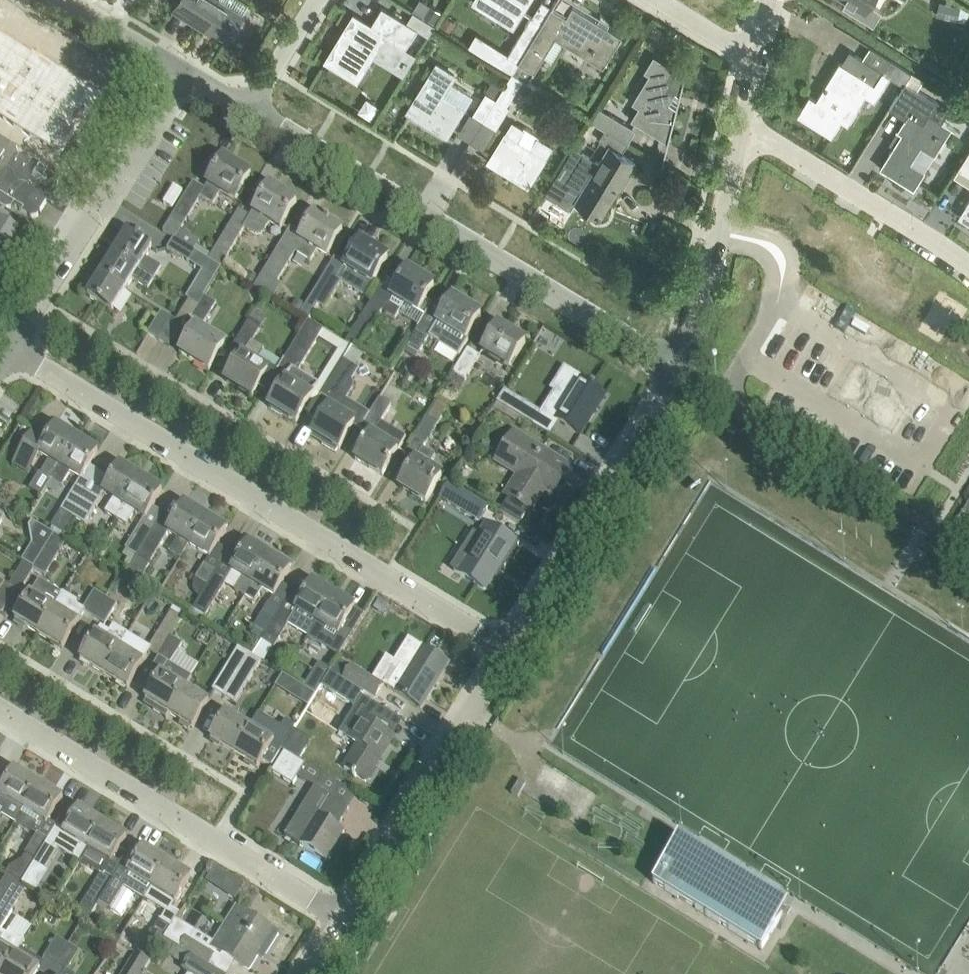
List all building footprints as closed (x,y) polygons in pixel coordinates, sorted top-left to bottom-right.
[(174,9),(206,29),(208,26),(227,38),(229,35),(233,38),(245,20),(240,17),(248,5),(240,0),(220,0),(219,0),(180,0),(174,9)] [(414,10),(435,23),(442,11),(423,0),(420,0),(414,10)] [(474,2),(513,25),(528,0),(475,0),(474,2)] [(843,6),(873,25),(882,11),(868,3),(870,0),(847,0),(843,6)] [(944,16),(964,20),(968,12),(968,9),(960,4),(960,5),(951,3),(948,2),(944,16)] [(542,23),(525,52),(512,72),(524,79),(551,35),(603,66),(622,36),(573,6),(567,16),(553,8),(554,6),(553,5),(542,23)] [(382,7),(371,25),(354,15),(326,60),(357,79),(372,54),(369,52),(377,40),(383,44),(387,37),(405,48),(417,29),(428,35),(434,25),(413,12),(407,22),(382,7)] [(514,46),(525,52),(542,23),(532,17),(514,46)] [(448,19),(443,27),(450,32),(455,24),(448,19)] [(59,156),(73,133),(81,138),(106,98),(99,93),(33,52),(32,54),(0,34),(0,119),(59,156)] [(863,58),(855,54),(847,67),(840,62),(816,99),(810,95),(798,114),(832,136),(841,120),(848,124),(858,108),(852,104),(859,91),(875,100),(890,76),(904,84),(905,82),(912,72),(871,46),(863,58)] [(649,73),(632,102),(639,106),(631,119),(667,141),(667,143),(668,143),(678,106),(676,105),(676,106),(670,102),(676,92),(679,94),(679,95),(680,95),(686,74),(680,73),(681,71),(664,61),(654,77),(649,73)] [(437,64),(414,101),(422,107),(417,116),(447,134),(463,107),(443,96),(456,76),(437,64)] [(524,79),(512,72),(483,120),(496,128),(508,108),(507,107),(524,79)] [(934,154),(951,127),(942,121),(949,109),(905,82),(889,108),(890,108),(893,105),(908,114),(898,129),(896,130),(901,133),(880,167),(914,189),(926,170),(911,161),(921,145),(934,154)] [(486,92),(473,114),(483,120),(496,98),(486,92)] [(590,119),(628,142),(625,140),(633,127),(598,106),(590,119)] [(576,200),(600,216),(618,186),(622,188),(630,174),(626,172),(633,161),(634,160),(622,152),(628,142),(590,119),(590,120),(605,129),(598,139),(608,145),(597,163),(573,148),(553,180),(565,187),(569,181),(583,189),(576,200)] [(512,122),(495,151),(503,156),(498,165),(528,184),(551,146),(536,137),(529,148),(518,141),(525,130),(512,122)] [(42,164),(36,165),(21,156),(17,157),(16,150),(17,149),(0,138),(0,205),(7,209),(15,207),(32,218),(37,216),(49,198),(48,192),(43,189),(42,184),(46,183),(52,175),(50,169),(42,164)] [(958,168),(968,175),(968,150),(958,168)] [(235,200),(251,174),(223,157),(200,196),(213,204),(221,191),(235,200)] [(296,202),(269,185),(254,210),(250,216),(239,210),(207,261),(221,269),(245,229),(255,235),(262,233),(270,220),(281,227),(296,202)] [(182,191),(174,186),(163,203),(172,208),(182,191)] [(182,229),(198,200),(186,193),(163,231),(173,238),(193,250),(199,240),(182,229)] [(302,234),(291,227),(254,286),(269,296),(294,256),(309,265),(318,250),(327,256),(342,230),(326,220),(325,222),(314,215),(302,234)] [(0,224),(0,261),(6,265),(23,238),(0,224)] [(152,247),(127,231),(114,253),(155,278),(162,267),(146,256),(152,247)] [(195,251),(193,250),(173,238),(167,248),(189,261),(195,251)] [(372,283),(388,257),(360,241),(342,272),(330,265),(309,301),(315,305),(319,306),(324,298),(328,300),(339,281),(351,288),(359,275),(372,283)] [(114,253),(101,273),(125,289),(132,279),(148,289),(155,278),(114,253)] [(418,311),(434,286),(407,269),(397,285),(395,284),(386,299),(376,293),(355,327),(368,334),(382,311),(395,319),(405,303),(418,311)] [(112,311),(125,289),(101,273),(87,295),(112,311)] [(172,318),(159,339),(169,345),(185,319),(192,316),(204,296),(198,305),(188,299),(175,320),(172,318)] [(216,303),(204,296),(192,316),(203,324),(216,303)] [(481,314),(452,297),(433,328),(422,321),(400,357),(412,365),(429,337),(459,355),(468,341),(465,339),(474,326),(476,327),(481,318),(479,317),(481,314)] [(161,311),(148,333),(159,339),(172,318),(161,311)] [(249,318),(231,348),(242,354),(226,380),(252,396),(258,386),(265,390),(277,370),(257,358),(264,348),(252,341),(261,326),(249,318)] [(197,325),(180,352),(208,370),(225,342),(197,325)] [(525,341),(498,325),(482,351),(509,368),(525,341)] [(303,328),(284,358),(294,364),(269,406),(296,423),(318,385),(296,372),(317,337),(303,328)] [(469,348),(454,373),(466,380),(481,356),(469,348)] [(318,424),(312,433),(324,440),(321,444),(336,452),(338,448),(339,449),(353,426),(355,423),(338,413),(347,399),(354,387),(354,382),(352,381),(359,369),(356,368),(344,360),(321,396),(331,402),(328,407),(318,424)] [(547,405),(544,410),(555,417),(554,419),(559,422),(581,435),(606,395),(594,387),(595,386),(592,383),(591,385),(581,379),(576,375),(563,395),(556,391),(547,405)] [(504,391),(497,402),(533,425),(539,413),(515,399),(504,391)] [(371,433),(355,459),(382,475),(398,449),(397,449),(405,436),(382,422),(392,406),(379,398),(364,422),(375,429),(372,434),(371,433)] [(438,398),(415,436),(425,442),(448,405),(438,398)] [(51,480),(76,438),(69,434),(72,430),(58,422),(56,426),(55,426),(36,457),(22,448),(14,462),(29,471),(39,454),(49,460),(41,473),(51,480)] [(736,427),(730,423),(726,429),(732,433),(736,427)] [(550,476),(560,482),(570,467),(513,431),(495,461),(516,474),(503,496),(510,501),(503,513),(522,526),(523,525),(519,523),(528,509),(529,510),(530,509),(529,508),(550,476)] [(98,452),(76,438),(51,480),(62,486),(70,473),(81,479),(98,452)] [(399,486),(426,502),(442,475),(429,467),(436,455),(423,447),(399,486)] [(114,518),(139,477),(119,465),(103,492),(112,498),(104,512),(114,518)] [(162,491),(139,477),(114,518),(126,526),(135,512),(145,518),(162,491)] [(71,516),(86,492),(75,485),(60,510),(71,516)] [(457,487),(447,502),(479,522),(489,506),(457,487)] [(1,491),(0,492),(0,502),(8,506),(13,498),(1,491)] [(99,500),(86,492),(71,516),(85,524),(99,500)] [(187,543),(204,516),(184,504),(167,531),(177,537),(169,551),(179,557),(187,543)] [(212,521),(204,516),(187,543),(210,557),(226,530),(225,529),(228,525),(215,517),(212,521)] [(125,548),(136,555),(154,526),(142,519),(125,548)] [(23,560),(34,567),(54,534),(31,520),(27,525),(31,544),(21,559),(23,560)] [(519,543),(486,523),(478,535),(483,538),(460,575),(484,590),(500,564),(504,567),(519,543)] [(154,526),(136,555),(123,576),(151,593),(154,587),(139,578),(166,534),(154,526)] [(66,541),(54,534),(34,567),(35,567),(34,569),(45,576),(66,541)] [(251,539),(249,544),(248,543),(231,570),(242,577),(234,590),(243,595),(268,555),(262,551),(264,547),(251,539)] [(923,542),(917,552),(925,556),(930,547),(923,542)] [(276,560),(268,555),(243,595),(255,602),(262,589),(274,596),(290,569),(289,568),(292,564),(279,556),(276,560)] [(35,567),(34,567),(23,560),(9,584),(16,589),(20,591),(34,569),(35,567)] [(204,563),(196,577),(206,583),(215,570),(204,563)] [(206,583),(187,614),(200,622),(227,577),(215,570),(206,583)] [(2,612),(16,589),(9,584),(6,582),(0,592),(0,611),(2,612)] [(306,637),(333,594),(312,582),(296,609),(285,602),(281,609),(279,608),(259,639),(261,640),(265,633),(278,640),(287,625),(306,637)] [(62,593),(54,607),(37,634),(62,648),(84,611),(92,617),(105,595),(94,589),(82,608),(76,604),(77,602),(62,593)] [(31,593),(14,620),(37,634),(54,607),(31,593)] [(352,611),(355,608),(333,594),(306,637),(339,656),(362,618),(352,611)] [(117,603),(105,595),(92,617),(105,624),(117,603)] [(363,653),(381,622),(393,629),(402,614),(379,600),(351,646),(363,653)] [(250,633),(259,639),(279,608),(270,602),(255,628),(254,627),(250,633)] [(162,653),(171,638),(183,620),(170,612),(148,647),(127,633),(103,674),(127,688),(149,651),(159,657),(162,653)] [(411,620),(404,629),(419,639),(425,629),(411,620)] [(96,632),(80,659),(103,674),(127,633),(113,625),(109,631),(100,626),(96,633),(96,632)] [(162,653),(170,658),(179,643),(171,638),(162,653)] [(223,696),(250,652),(239,646),(212,689),(223,696)] [(448,663),(422,647),(394,692),(420,708),(448,663)] [(262,660),(250,652),(223,696),(235,704),(262,660)] [(317,693),(321,686),(330,672),(331,670),(319,663),(305,685),(317,693)] [(351,665),(342,679),(364,693),(374,699),(383,685),(351,665)] [(153,709),(165,717),(184,686),(161,672),(145,699),(155,705),(153,709)] [(389,713),(362,696),(364,693),(342,679),(330,672),(321,686),(355,706),(339,732),(359,745),(344,768),(365,781),(393,736),(379,728),(389,713)] [(290,694),(297,683),(283,674),(276,685),(290,694)] [(169,714),(192,728),(209,701),(184,686),(165,717),(166,717),(165,718),(166,719),(169,714)] [(227,712),(210,739),(233,753),(249,725),(227,712)] [(257,713),(249,725),(233,753),(257,768),(269,749),(278,755),(281,750),(282,748),(294,730),(293,730),(295,727),(284,720),(279,727),(257,713)] [(294,730),(282,748),(299,758),(303,750),(310,740),(294,730)] [(297,760),(284,752),(272,772),(292,785),(305,765),(297,760)] [(38,782),(15,769),(0,794),(0,805),(4,808),(0,815),(13,823),(38,782)] [(511,794),(518,797),(526,784),(519,780),(511,794)] [(48,821),(62,797),(38,782),(13,823),(35,836),(24,853),(35,860),(48,839),(57,826),(48,821)] [(337,827),(349,808),(314,787),(284,835),(300,845),(326,861),(344,831),(337,827)] [(86,849),(103,822),(80,808),(63,835),(86,849)] [(127,836),(103,822),(86,849),(110,864),(127,836)] [(762,950),(776,927),(787,909),(678,842),(653,882),(762,950)] [(144,898),(150,888),(166,861),(144,847),(138,857),(129,851),(113,879),(99,902),(110,909),(124,886),(144,898)] [(191,876),(166,861),(150,888),(175,903),(191,876)] [(216,868),(208,881),(221,890),(229,877),(216,868)] [(99,902),(113,879),(101,872),(78,910),(90,917),(99,902)] [(0,884),(0,903),(1,904),(15,880),(6,875),(0,884)] [(25,886),(15,880),(1,904),(0,903),(0,926),(25,886)] [(212,947),(248,970),(273,931),(237,908),(212,947)] [(152,930),(139,951),(152,959),(160,946),(165,938),(172,927),(178,918),(165,910),(153,931),(152,930)] [(186,936),(172,927),(165,938),(176,944),(193,955),(209,965),(217,953),(186,934),(186,936)] [(16,954),(25,940),(9,930),(6,934),(0,931),(0,973),(3,973),(16,954)] [(16,954),(3,973),(36,973),(38,971),(43,973),(49,973),(68,944),(56,937),(38,968),(16,954)] [(160,946),(170,953),(176,944),(165,938),(160,946)] [(68,944),(49,973),(72,973),(68,972),(80,952),(68,944)] [(187,965),(193,955),(176,944),(170,953),(169,954),(187,965)] [(152,959),(139,951),(137,953),(140,954),(128,973),(143,973),(152,959)] [(209,965),(193,955),(187,965),(183,971),(189,973),(224,973),(209,965)]
